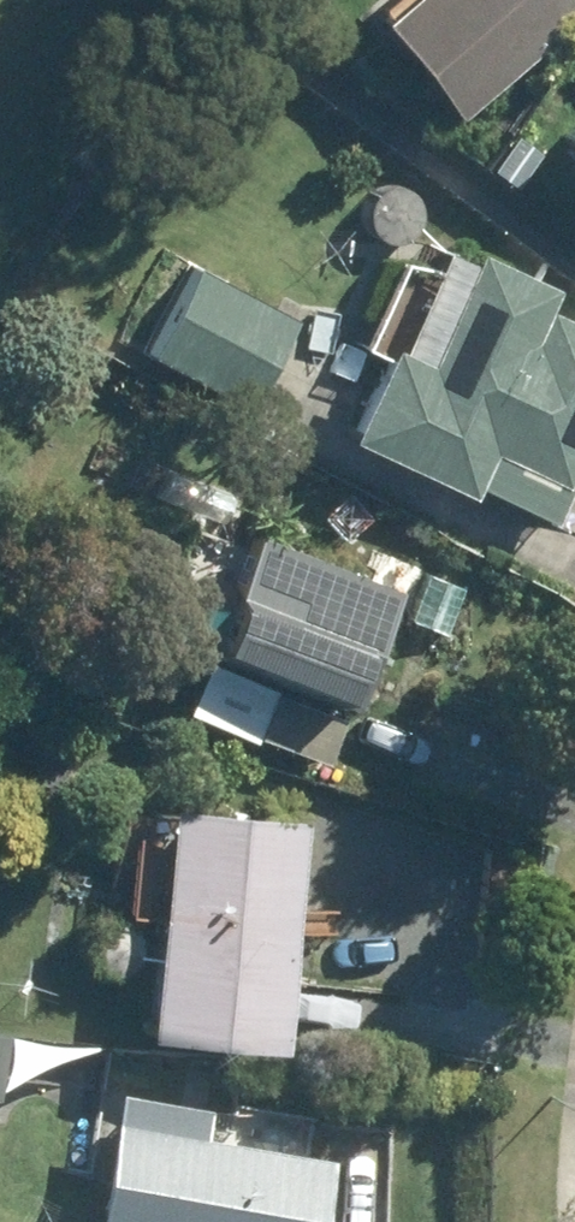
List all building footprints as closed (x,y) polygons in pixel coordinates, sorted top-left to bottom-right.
[(388,28),(469,120),(574,25),(574,0),(419,0),(388,28)] [(540,198),(572,223),(574,220),(574,192),(556,177),(540,198)] [(349,442),(474,499),(477,490),(558,527),(574,491),(574,484),(571,481),(574,472),(574,327),(549,316),(560,293),(481,257),(474,271),(447,259),(402,356),(391,350),(349,442)] [(196,274),(151,355),(252,410),(296,329),(196,274)] [(236,600),(247,604),(225,659),(356,711),(401,598),(258,542),(236,600)] [(277,700),(262,741),(332,767),(347,727),(277,700)] [(170,814),(150,1043),(283,1056),(305,827),(170,814)] [(10,1087),(12,1048),(0,1047),(0,1086),(10,1087)] [(331,1180),(204,1160),(207,1132),(122,1118),(105,1221),(325,1221),(331,1180)]
